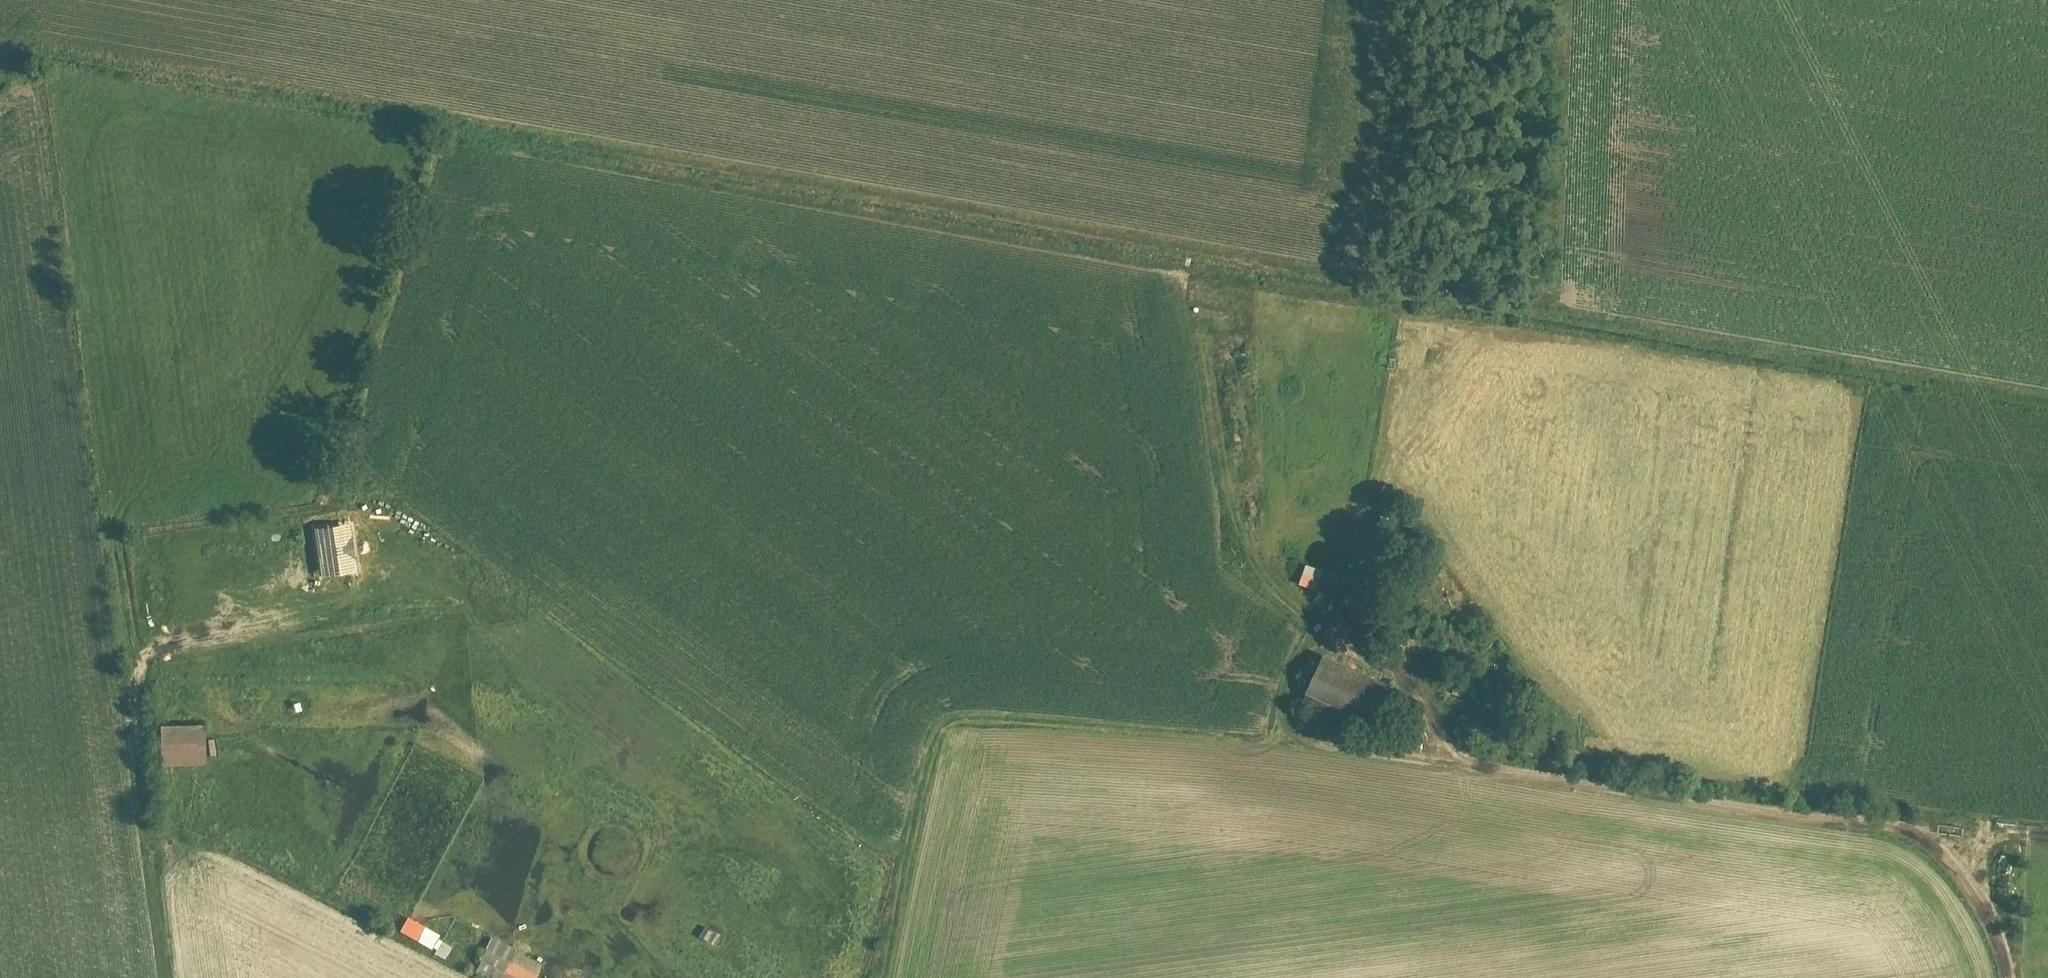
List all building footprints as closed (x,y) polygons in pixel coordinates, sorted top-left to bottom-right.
[(1316,590),(1322,570),(1304,564),(1297,585),(1316,590)] [(1395,681),(1326,653),(1311,689),(1380,717),(1395,681)] [(155,723),(155,763),(205,763),(204,723),(155,723)] [(398,932),(431,948),(439,933),(406,917),(398,932)] [(473,972),(487,977),(536,977),(543,962),(488,937),(473,972)]
